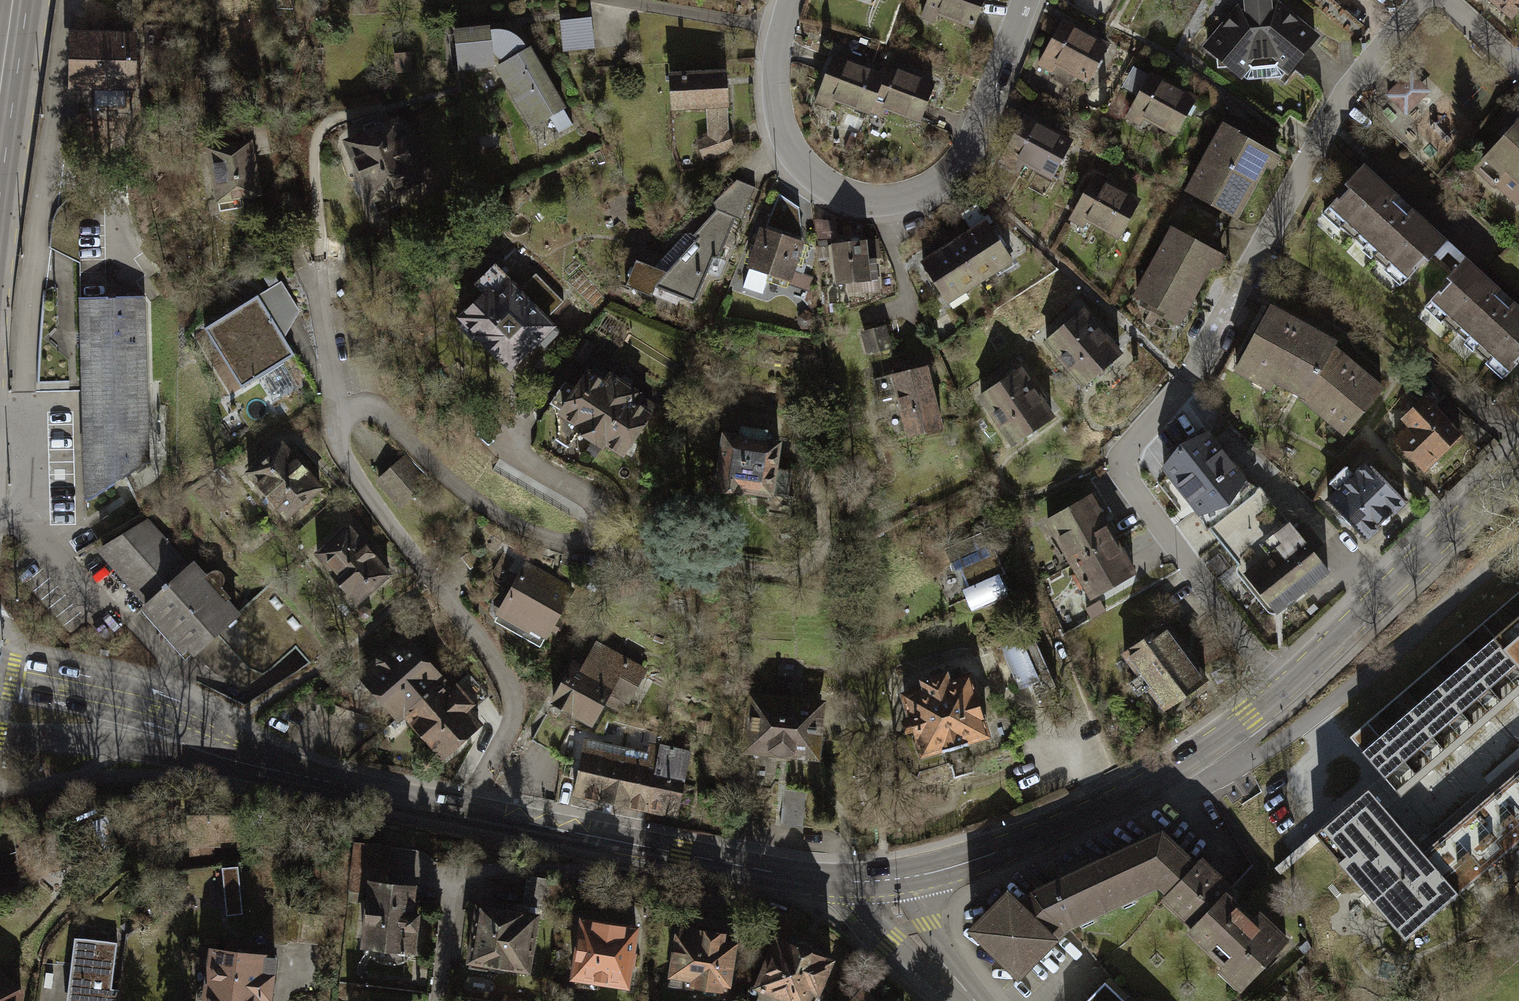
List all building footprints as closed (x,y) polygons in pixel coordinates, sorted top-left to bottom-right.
[(931,4),(987,24),(992,0),(933,0),(931,4)] [(1208,47),(1249,80),(1270,60),(1298,79),(1327,38),(1282,0),(1246,0),(1208,47)] [(1518,14),(1518,0),(1501,0),(1518,14)] [(594,18),(563,21),(567,54),(597,51),(594,18)] [(1121,45),(1069,18),(1050,60),(1101,85),(1121,45)] [(498,27),(463,29),(468,71),(500,70),(537,130),(574,110),(538,48),(535,49),(526,37),(515,31),(501,32),(498,27)] [(141,36),(81,33),(79,90),(138,92),(141,36)] [(883,71),(839,57),(826,96),(870,111),(883,71)] [(944,82),(887,62),(873,106),(931,124),(944,82)] [(1207,97),(1154,70),(1133,110),(1186,137),(1207,97)] [(735,73),(679,75),(683,111),(712,110),(714,139),(705,141),(711,160),(739,151),(735,73)] [(1417,75),(1391,98),(1411,119),(1436,97),(1417,75)] [(862,129),(865,116),(842,111),(839,124),(862,129)] [(405,118),(350,141),(381,215),(436,192),(405,118)] [(1063,184),(1084,142),(1035,118),(1014,160),(1063,184)] [(1283,155),(1231,124),(1193,191),(1248,219),(1283,155)] [(1480,170),(1518,210),(1518,209),(1518,134),(1480,170)] [(252,141),(208,150),(220,204),(264,194),(252,141)] [(1457,240),(1377,170),(1340,214),(1423,281),(1457,240)] [(1156,202),(1104,175),(1087,212),(1138,238),(1156,202)] [(741,221),(720,210),(670,270),(645,263),(637,286),(660,299),(667,289),(704,302),(741,221)] [(1004,219),(934,259),(961,304),(1031,265),(1004,219)] [(814,240),(773,223),(756,267),(800,282),(814,240)] [(1231,257),(1179,229),(1142,298),(1194,327),(1231,257)] [(880,241),(840,246),(848,285),(886,280),(880,241)] [(1473,262),(1439,302),(1518,374),(1518,304),(1473,262)] [(567,324),(514,272),(465,320),(525,373),(567,324)] [(139,293),(77,295),(80,501),(144,462),(139,293)] [(264,297),(211,330),(248,390),(299,360),(264,297)] [(1351,346),(1284,305),(1250,374),(1288,396),(1295,393),(1357,441),(1394,390),(1351,346)] [(1139,354),(1096,311),(1060,344),(1103,389),(1139,354)] [(942,367),(901,376),(915,441),(956,432),(942,367)] [(666,408),(601,368),(570,421),(639,460),(666,408)] [(1069,418),(1032,371),(993,399),(1032,446),(1069,418)] [(1472,434),(1432,399),(1397,437),(1440,474),(1472,434)] [(1182,446),(1164,469),(1244,571),(1293,533),(1258,488),(1253,492),(1208,433),(1182,446)] [(793,442),(735,434),(728,492),(787,500),(793,442)] [(330,490),(290,444),(257,472),(298,519),(330,490)] [(407,453),(378,480),(404,507),(433,479),(407,453)] [(1380,470),(1343,504),(1377,537),(1415,502),(1380,470)] [(1152,577),(1100,497),(1054,523),(1107,606),(1152,577)] [(1293,533),(1244,571),(1277,612),(1327,572),(1312,552),(1322,544),(1306,523),(1293,533)] [(98,549),(147,602),(179,573),(140,524),(98,549)] [(400,575),(355,524),(324,555),(368,606),(400,575)] [(998,545),(955,562),(980,619),(1024,602),(998,545)] [(147,602),(142,607),(194,664),(245,617),(201,559),(179,573),(147,602)] [(576,590),(525,568),(504,619),(555,640),(576,590)] [(1350,737),(1402,797),(1420,781),(1414,775),(1403,762),(1419,749),(1430,762),(1443,750),(1432,737),(1448,724),(1459,737),(1472,726),(1461,713),(1477,699),(1489,712),(1500,702),(1488,689),(1505,675),(1516,688),(1518,686),(1518,592),(1350,737)] [(1181,630),(1141,657),(1179,711),(1216,683),(1181,630)] [(1041,635),(1007,648),(1024,693),(1038,688),(1045,700),(1063,693),(1041,635)] [(657,670),(600,639),(586,665),(583,663),(561,703),(609,729),(619,710),(633,714),(657,670)] [(456,687),(422,642),(370,679),(404,724),(416,717),(456,687)] [(981,668),(911,692),(936,758),(1006,737),(981,668)] [(465,680),(456,687),(416,717),(451,763),(496,730),(483,712),(487,709),(465,680)] [(837,703),(763,696),(760,754),(836,760),(837,703)] [(594,738),(582,791),(680,813),(695,748),(653,739),(651,751),(594,738)] [(1422,852),(1368,789),(1302,846),(1307,852),(1320,841),(1406,940),(1518,843),(1518,769),(1422,852)] [(1169,827),(1024,892),(1062,935),(1165,891),(1169,827)] [(1165,891),(1177,897),(1208,866),(1169,827),(1165,891)] [(1172,902),(1203,932),(1244,891),(1246,888),(1215,858),(1208,866),(1177,897),(1172,902)] [(237,865),(222,867),(227,914),(242,913),(237,865)] [(427,889),(372,884),(366,952),(422,957),(427,889)] [(1019,886),(972,928),(1026,989),(1073,947),(1062,935),(1024,892),(1019,886)] [(1198,937),(1256,994),(1301,948),(1244,891),(1203,932),(1198,937)] [(545,907),(481,900),(474,966),(538,973),(545,907)] [(584,913),(576,968),(625,976),(634,920),(584,913)] [(679,926),(671,981),(722,988),(730,934),(679,926)] [(750,1000),(810,1000),(829,957),(777,935),(750,1000)] [(74,936),(66,1000),(119,1000),(120,990),(112,989),(117,942),(74,936)] [(214,955),(211,1000),(285,1000),(287,959),(214,955)] [(1087,1000),(1139,1000),(1115,975),(1087,1000)] [(22,993),(3,990),(4,984),(3,982),(0,981),(0,1000),(20,1000),(22,993)] [(877,990),(864,1000),(887,1000),(877,990)]
